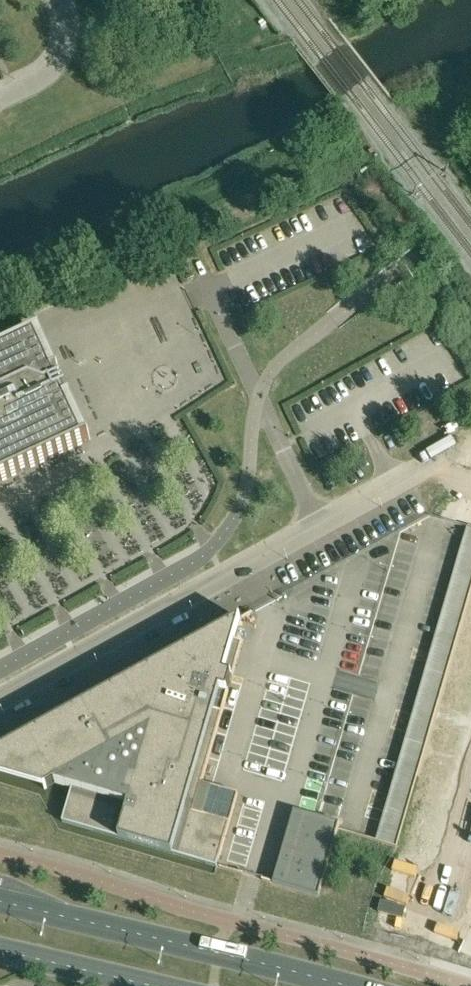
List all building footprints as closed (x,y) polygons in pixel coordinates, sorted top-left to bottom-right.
[(91,440),(42,334),(0,353),(0,482),(91,440)] [(468,526),(374,840),(396,847),(470,588),(470,526),(468,526)] [(217,867),(239,794),(202,783),(243,643),(234,640),(241,618),(0,750),(0,777),(48,793),(55,782),(73,788),(62,822),(217,867)] [(319,896),(338,830),(340,824),(323,819),(314,852),(285,843),(273,883),(319,896)]
